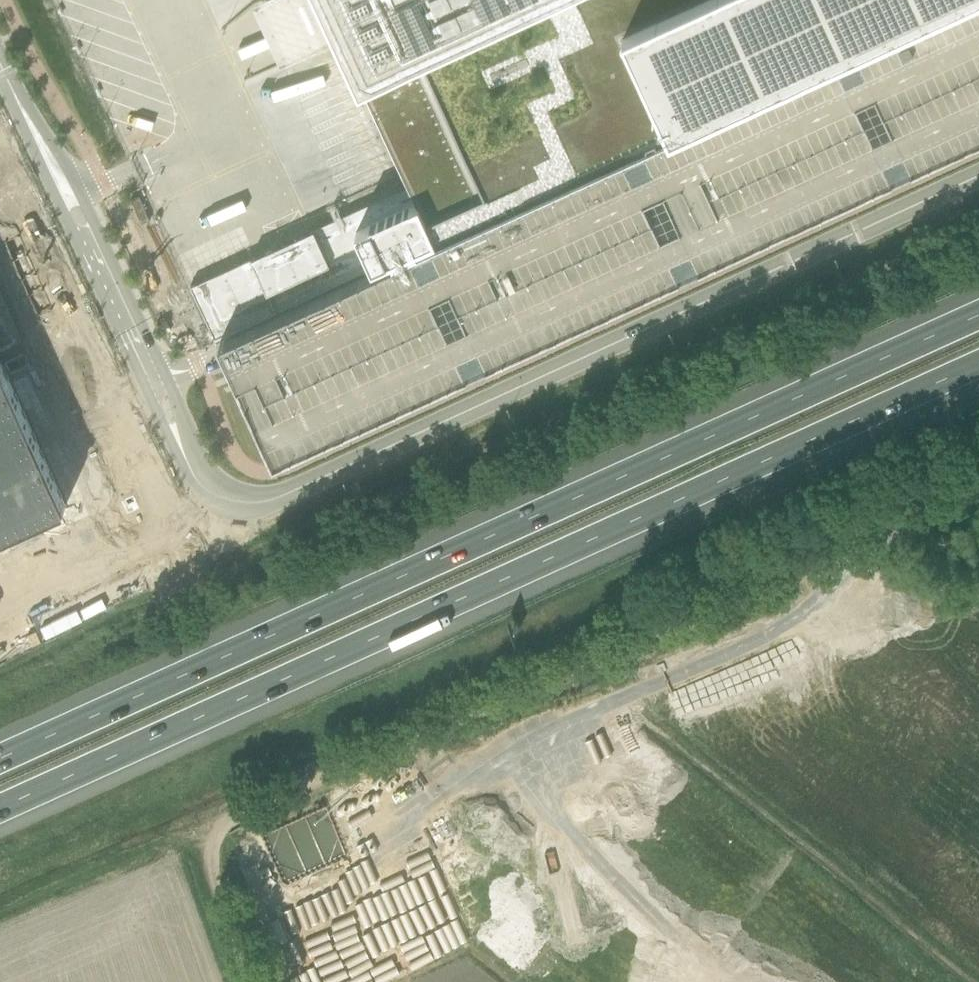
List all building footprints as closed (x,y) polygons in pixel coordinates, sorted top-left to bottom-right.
[(312,230),(328,263),(263,293),(248,259),(190,286),(215,339),(363,271),(487,214),(954,0),(329,0),(344,34),(413,183),(312,230)] [(265,463),(978,130),(978,0),(954,0),(640,144),(487,214),(363,271),(215,339),(212,341),(219,355),(265,463)] [(69,501),(0,354),(0,534),(69,501)]
